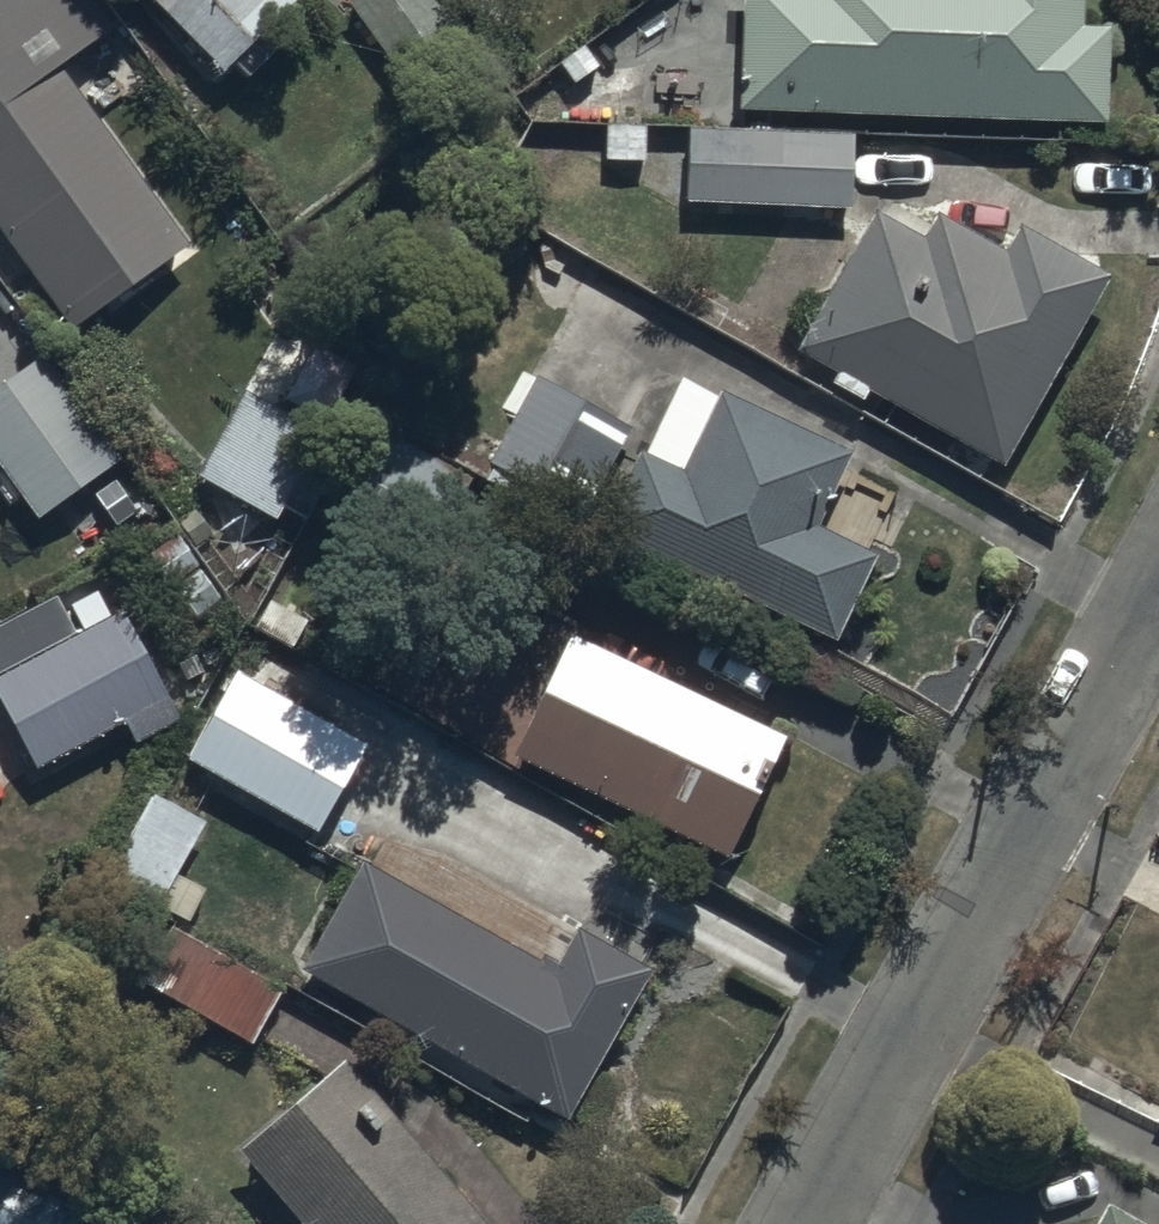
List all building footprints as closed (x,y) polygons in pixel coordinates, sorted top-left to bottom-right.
[(74,320),(191,235),(62,58),(116,18),(102,0),(0,0),(0,219),(74,320)] [(262,67),(322,5),(317,0),(194,0),(262,67)] [(1112,116),(1115,19),(1085,18),(1085,0),(743,0),(740,105),(1112,116)] [(852,205),(854,127),(683,123),(682,201),(852,205)] [(936,199),(931,208),(886,182),(860,228),(797,336),(1002,454),(1111,265),(1022,215),(1008,240),(936,199)] [(361,363),(277,318),(195,467),(278,513),(361,363)] [(0,386),(0,463),(39,518),(123,458),(48,352),(0,386)] [(636,418),(538,367),(491,458),(589,508),(636,418)] [(647,447),(637,442),(600,526),(840,632),(878,546),(819,519),(854,441),(722,382),(721,386),(682,369),(647,447)] [(0,666),(0,685),(38,762),(127,718),(135,734),(183,711),(129,602),(0,666)] [(574,622),(514,745),(729,849),(789,726),(574,622)] [(369,733),(239,663),(187,757),(317,828),(369,733)] [(208,816),(150,785),(104,873),(161,904),(208,816)] [(360,850),(297,960),(567,1113),(654,961),(578,918),(554,960),(360,850)] [(285,981),(173,919),(140,978),(252,1040),(285,981)] [(240,1141),(313,1223),(493,1223),(343,1052),(240,1141)] [(5,1145),(0,1154),(0,1223),(157,1223),(5,1145)] [(1108,1191),(1089,1223),(1158,1223),(1158,1219),(1108,1191)]
